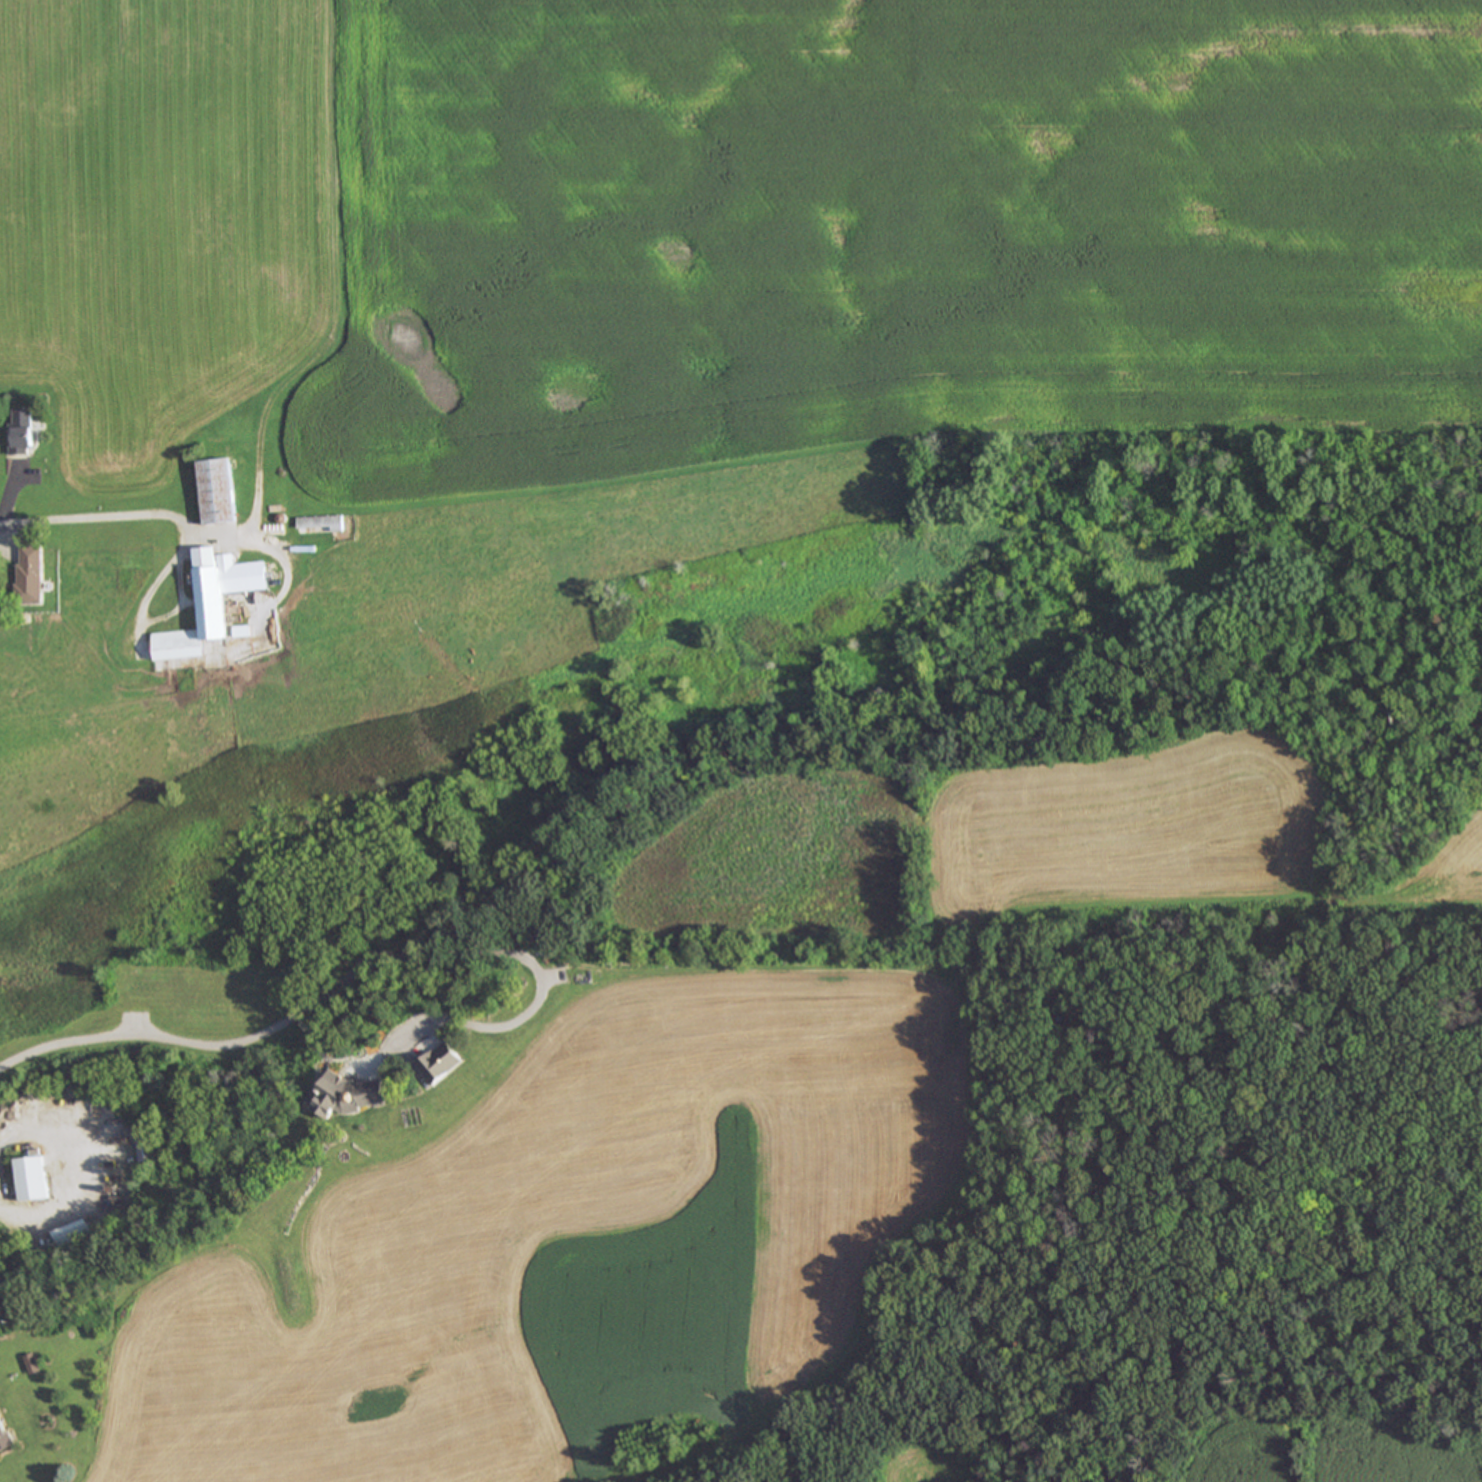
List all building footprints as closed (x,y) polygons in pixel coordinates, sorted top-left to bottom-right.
[(12,425),(12,456),(37,456),(37,411),(17,411),(17,425),(12,425)] [(241,524),(236,461),(203,463),(209,527),(241,524)] [(347,535),(346,518),(300,520),(300,534),(334,533),(334,535),(347,535)] [(46,549),(21,549),(21,606),(46,606),(46,549)] [(206,632),(156,636),(158,663),(209,659),(208,643),(233,642),(229,594),(271,591),(269,564),(237,567),(236,556),(221,557),(221,549),(200,550),(206,632)] [(469,1062),(452,1042),(418,1069),(435,1090),(469,1062)] [(387,1077),(323,1087),(328,1117),(391,1107),(387,1077)] [(152,1140),(135,1140),(135,1163),(152,1163),(152,1140)] [(18,1161),(19,1202),(47,1201),(46,1160),(18,1161)] [(17,1451),(4,1412),(0,1413),(0,1457),(17,1451)]
